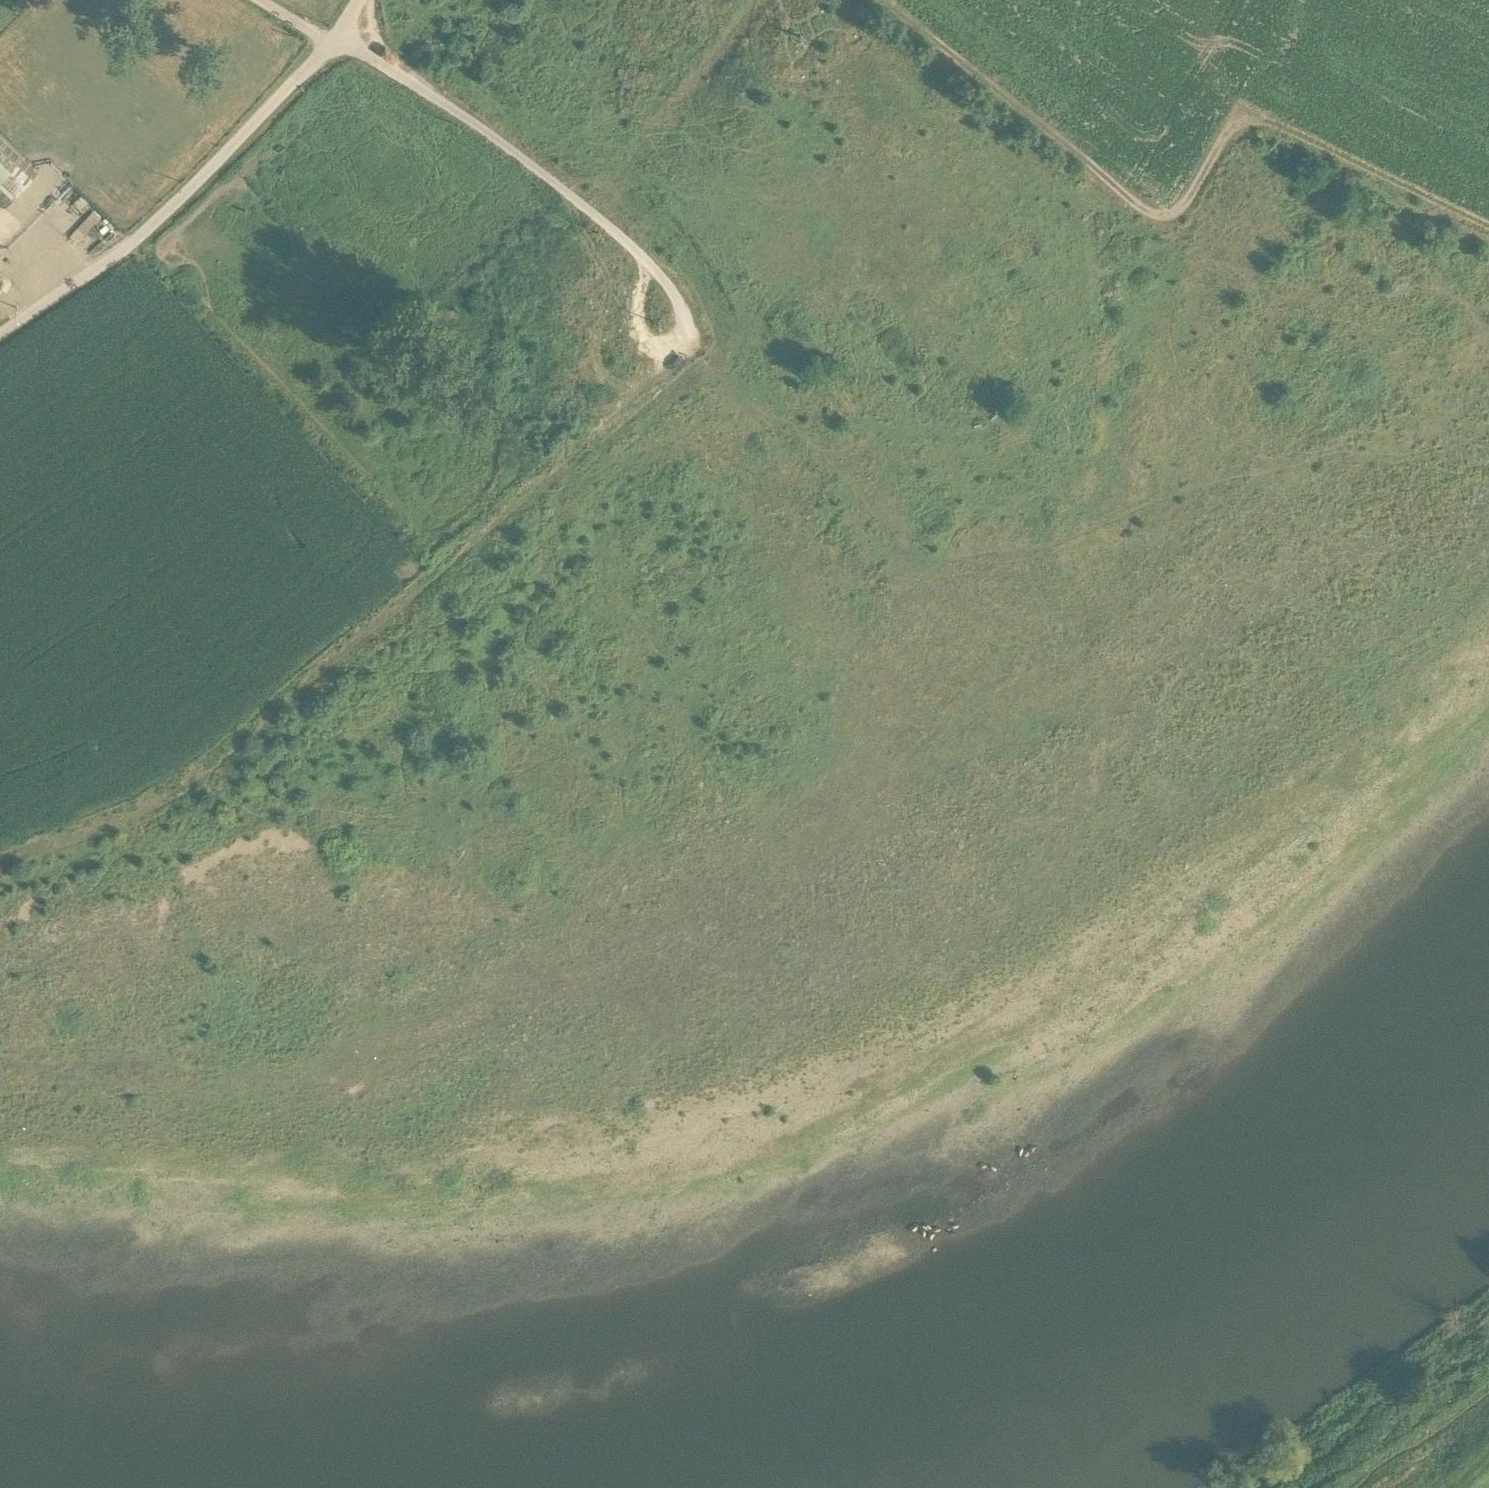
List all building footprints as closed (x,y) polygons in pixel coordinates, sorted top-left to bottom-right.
[(3,202),(37,166),(0,130),(0,199),(3,202)]
